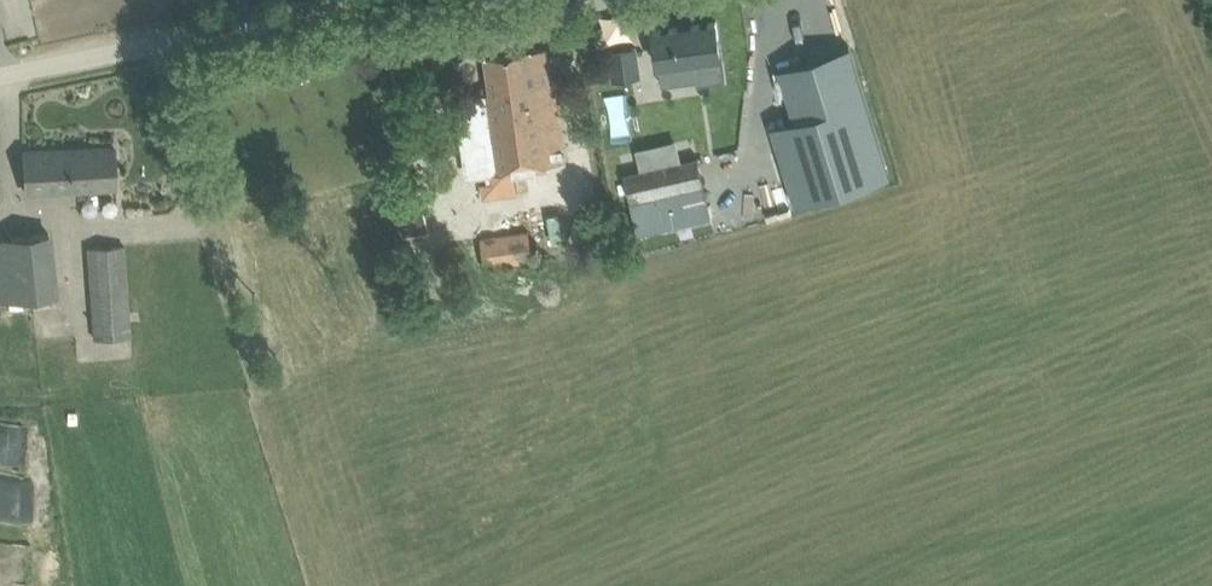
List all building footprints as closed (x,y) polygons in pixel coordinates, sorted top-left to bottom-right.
[(717,22),(653,31),(658,67),(674,65),(674,72),(684,76),(707,73),(708,80),(724,78),(721,58),(722,58),(717,22)] [(795,119),(772,126),(789,182),(795,199),(796,204),(890,175),(850,46),(779,68),(795,119)] [(555,83),(553,84),(548,47),(532,50),(532,48),(487,54),(492,93),(456,98),(470,200),(526,192),(523,168),(567,162),(555,83)] [(610,51),(614,81),(640,77),(636,48),(610,51)] [(25,191),(116,188),(115,147),(24,150),(25,191)] [(626,171),(642,168),(638,150),(621,154),(626,171)] [(698,158),(624,177),(630,203),(704,184),(698,158)] [(714,204),(645,228),(651,249),(721,226),(714,204)] [(485,268),(534,260),(527,215),(478,223),(485,268)] [(52,296),(47,232),(0,236),(0,300),(52,296)] [(87,246),(93,338),(131,335),(125,243),(87,246)]
